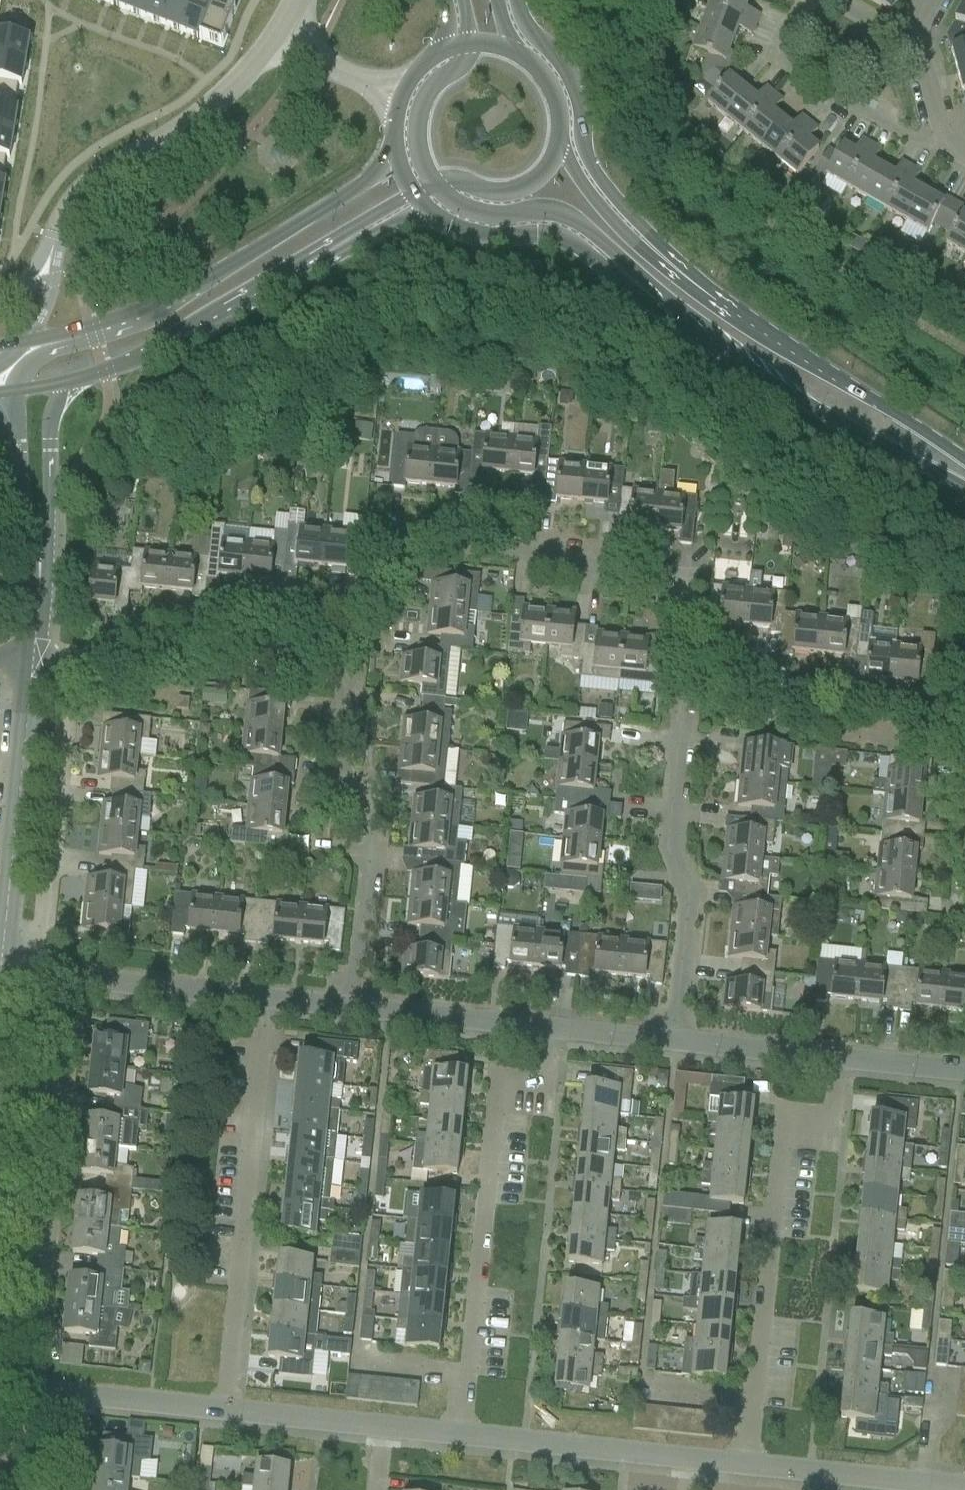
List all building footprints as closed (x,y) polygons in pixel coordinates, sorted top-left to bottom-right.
[(99,0),(104,2),(110,4),(120,8),(123,0),(100,0),(99,0)] [(120,8),(124,10),(130,12),(140,16),(146,0),(123,0),(120,8)] [(140,16),(145,18),(150,20),(160,24),(169,0),(146,0),(140,16)] [(160,24),(165,26),(170,28),(180,32),(192,0),(169,0),(160,24)] [(180,32),(185,34),(190,36),(200,40),(214,4),(213,4),(203,0),(192,0),(180,32)] [(200,40),(205,42),(221,48),(226,37),(239,4),(230,0),(215,0),(213,4),(214,4),(200,40)] [(759,15),(745,10),(749,0),(712,0),(709,8),(755,25),(759,15)] [(899,0),(868,0),(891,13),(899,0)] [(964,71),(964,5),(947,37),(957,74),(964,71)] [(751,35),(755,25),(709,8),(701,29),(733,41),(737,30),(751,35)] [(700,78),(728,70),(734,55),(729,53),(733,41),(701,29),(693,51),(708,57),(700,78)] [(26,61),(28,44),(29,39),(18,37),(0,34),(0,57),(26,61)] [(16,97),(18,85),(21,86),(24,72),(25,66),(26,61),(0,57),(0,94),(16,97)] [(725,118),(747,92),(737,84),(741,80),(728,70),(700,78),(716,91),(707,103),(725,118)] [(957,74),(964,103),(964,71),(957,74)] [(743,133),(774,95),(765,88),(756,99),(747,92),(725,118),(743,133)] [(13,133),(14,128),(15,123),(17,109),(14,108),(16,97),(0,94),(0,131),(13,133)] [(761,147),(782,120),(773,113),(782,101),(774,95),(743,133),(761,147)] [(779,161),(809,123),(801,116),(791,128),(782,120),(761,147),(779,161)] [(797,176),(818,149),(808,141),(818,130),(809,123),(779,161),(797,176)] [(4,169),(6,157),(9,158),(12,144),(13,139),(13,133),(0,131),(0,168),(4,169)] [(818,168),(813,176),(824,182),(821,187),(841,198),(847,188),(871,145),(870,145),(863,141),(861,140),(855,152),(854,153),(845,147),(843,147),(842,148),(838,156),(828,150),(818,168)] [(867,199),(883,169),(873,164),(880,151),(871,145),(847,188),(867,199)] [(887,210),(911,168),(901,162),(894,175),(883,169),(867,199),(887,210)] [(906,221),(923,192),(913,186),(920,173),(911,168),(887,210),(906,221)] [(933,198),(923,192),(906,221),(927,233),(932,224),(942,229),(956,204),(936,193),(933,198)] [(956,204),(942,229),(951,235),(946,244),(964,255),(964,209),(956,204)] [(814,222),(810,229),(821,235),(827,224),(821,221),(814,222)] [(478,391),(486,392),(488,380),(479,379),(479,380),(478,391)] [(429,380),(428,390),(440,391),(441,381),(429,380)] [(471,380),(470,390),(478,391),(479,380),(471,380)] [(560,390),(558,403),(567,404),(573,400),(573,391),(560,390)] [(663,435),(664,422),(646,420),(645,432),(663,435)] [(355,423),(353,442),(371,444),(373,425),(355,423)] [(511,439),(513,426),(502,425),(500,437),(472,434),(470,454),(471,454),(469,476),(470,476),(468,496),(480,497),(483,471),(508,474),(511,439)] [(511,439),(508,474),(532,477),(532,483),(544,484),(545,484),(548,463),(549,463),(549,462),(552,429),(538,427),(537,441),(511,439)] [(430,486),(436,432),(425,430),(420,431),(416,432),(414,434),(413,437),(397,435),(391,488),(405,489),(405,483),(430,486)] [(468,496),(470,476),(469,476),(471,454),(470,454),(456,453),(457,445),(457,441),(456,438),(453,436),(451,434),(449,433),(436,432),(430,486),(455,489),(454,495),(468,496)] [(322,473),(323,460),(315,459),(314,472),(322,473)] [(585,466),(549,462),(549,463),(548,463),(545,485),(544,484),(542,504),(556,505),(556,499),(581,502),(585,466)] [(621,489),(623,470),(585,466),(581,502),(606,504),(605,510),(618,512),(619,512),(621,489)] [(229,477),(230,468),(218,467),(217,475),(229,477)] [(655,530),(661,471),(658,493),(621,489),(619,512),(618,512),(615,535),(629,537),(630,527),(655,530)] [(692,546),(692,539),(697,498),(671,496),(674,472),(661,471),(655,530),(680,532),(678,544),(692,546)] [(126,480),(125,491),(137,493),(138,482),(126,480)] [(244,579),(248,543),(222,540),(224,527),(210,525),(207,559),(208,559),(206,580),(207,581),(219,582),(220,576),(244,579)] [(322,567),(326,531),(286,527),(286,533),(287,533),(283,568),(284,569),(297,570),(297,564),(322,567)] [(248,543),(245,579),(269,581),(268,591),(282,592),(284,569),(283,568),(287,533),(286,533),(273,532),(273,533),(249,531),(248,543)] [(360,576),(364,535),(326,531),(322,567),(347,569),(346,575),(360,576)] [(783,538),(783,542),(787,546),(792,547),(793,535),(783,534),(783,538)] [(167,590),(170,555),(131,551),(129,570),(130,571),(128,593),(129,593),(141,594),(142,588),(167,590)] [(205,600),(207,581),(206,580),(208,559),(207,559),(170,555),(167,590),(192,593),(191,599),(205,600)] [(796,560),(792,563),(798,571),(807,565),(804,561),(801,557),(796,560)] [(855,566),(855,568),(865,569),(865,567),(866,560),(856,559),(855,566)] [(126,616),(129,593),(128,593),(130,571),(129,570),(92,567),(89,603),(114,605),(113,615),(126,616)] [(476,614),(477,599),(480,576),(447,572),(424,570),(423,583),(433,584),(430,609),(466,613),(476,614)] [(744,626),(748,591),(710,587),(706,628),(719,630),(720,624),(744,626)] [(892,590),(891,600),(900,601),(901,590),(892,590)] [(785,615),(787,595),(748,591),(744,626),(769,629),(769,635),(781,636),(782,636),(784,615),(785,615)] [(906,593),(900,600),(908,606),(913,599),(906,593)] [(546,647),(549,611),(523,608),(522,621),(510,620),(507,653),(529,655),(530,645),(546,647)] [(430,609),(428,635),(440,636),(439,648),(449,649),(449,650),(471,652),(474,630),(476,614),(466,613),(430,609)] [(585,646),(587,628),(574,626),(575,613),(549,611),(546,647),(560,648),(559,659),(582,661),(583,661),(584,646),(585,646)] [(860,628),(862,614),(860,614),(860,623),(822,619),(818,654),(843,657),(842,667),(854,668),(855,668),(859,628),(860,628)] [(873,629),(874,616),(862,614),(860,628),(859,628),(855,668),(854,668),(853,684),(866,685),(867,679),(892,682),(895,645),(872,643),(873,629)] [(822,619),(785,615),(784,615),(782,636),(781,636),(779,656),(793,657),(793,652),(818,654),(822,619)] [(619,682),(623,637),(597,634),(596,647),(585,646),(584,646),(583,661),(582,661),(580,679),(619,682)] [(929,696),(935,636),(922,634),(921,648),(895,645),(892,682),(916,684),(915,694),(929,696)] [(657,686),(660,653),(648,652),(649,639),(623,637),(619,682),(657,686)] [(444,699),(449,650),(449,649),(439,648),(417,645),(416,658),(403,657),(400,683),(422,685),(420,697),(444,699)] [(211,702),(212,689),(203,687),(201,701),(211,702)] [(228,690),(212,689),(211,702),(226,703),(228,690)] [(290,709),(291,696),(249,691),(245,730),(281,734),(284,709),(290,709)] [(188,711),(189,699),(177,698),(176,710),(188,711)] [(599,707),(598,719),(611,720),(613,708),(599,707)] [(448,751),(452,713),(439,711),(419,709),(418,722),(405,720),(402,746),(448,751)] [(518,733),(520,715),(507,714),(505,732),(518,733)] [(104,727),(101,753),(139,757),(155,759),(157,743),(148,742),(148,739),(150,719),(142,718),(122,716),(121,729),(104,727)] [(609,743),(610,729),(564,724),(562,737),(560,736),(559,751),(544,750),(543,761),(558,762),(595,766),(598,742),(609,743)] [(295,773),(296,760),(279,759),(281,734),(245,730),(241,768),(253,769),(295,773)] [(744,743),(740,781),(786,786),(788,771),(790,748),(744,743)] [(462,791),(455,789),(458,753),(448,751),(402,746),(399,772),(412,773),(411,786),(429,788),(462,791)] [(814,771),(812,789),(827,790),(829,772),(829,768),(831,752),(816,751),(815,767),(814,771)] [(101,753),(98,779),(111,780),(116,780),(115,792),(114,793),(118,793),(118,794),(143,796),(143,795),(145,773),(137,772),(139,757),(101,753)] [(874,782),(872,795),(884,796),(921,800),(924,775),(930,776),(931,762),(927,762),(925,762),(890,758),(888,770),(886,770),(885,783),(874,782)] [(622,807),(609,805),(611,793),(593,791),(595,766),(558,762),(555,790),(557,790),(556,800),(622,807)] [(293,786),(295,773),(253,769),(249,807),(285,810),(287,786),(293,786)] [(829,772),(827,790),(839,791),(841,773),(829,772)] [(783,823),(786,786),(740,781),(738,807),(751,808),(749,820),(783,823)] [(193,788),(192,799),(203,800),(205,789),(193,788)] [(458,829),(462,791),(429,788),(428,799),(415,798),(412,824),(458,829)] [(149,819),(151,796),(143,795),(143,796),(118,794),(117,805),(104,803),(101,829),(139,833),(140,818),(149,819)] [(923,838),(925,825),(919,825),(921,800),(884,796),(881,823),(883,824),(882,834),(923,838)] [(620,820),(622,807),(556,800),(554,815),(565,816),(562,839),(599,843),(602,818),(620,820)] [(231,829),(230,843),(245,845),(267,847),(287,849),(288,836),(282,835),(285,810),(249,807),(247,830),(231,829)] [(783,823),(749,820),(742,819),(740,832),(728,830),(725,856),(762,860),(763,845),(772,846),(775,824),(782,825),(783,823)] [(412,824),(410,850),(422,851),(421,863),(427,864),(460,868),(464,868),(464,867),(467,844),(472,845),(474,831),(458,829),(412,824)] [(144,872),(146,849),(137,848),(139,833),(101,829),(98,855),(116,857),(115,868),(144,872)] [(922,851),(923,838),(882,834),(881,846),(878,845),(876,872),(913,875),(916,851),(922,851)] [(599,843),(562,839),(559,866),(561,866),(560,877),(581,880),(587,881),(601,882),(603,868),(597,868),(599,843)] [(779,862),(762,860),(725,856),(722,882),(735,883),(734,896),(749,897),(767,899),(769,878),(777,878),(779,862)] [(507,857),(506,870),(519,872),(520,859),(507,857)] [(413,874),(411,900),(457,905),(460,868),(427,864),(426,875),(413,874)] [(155,869),(154,873),(177,875),(178,868),(157,866),(155,869)] [(144,872),(115,868),(102,867),(102,868),(107,869),(105,880),(88,878),(85,904),(131,909),(135,872),(144,872)] [(876,872),(873,899),(875,899),(874,910),(895,912),(915,914),(925,915),(927,902),(917,901),(911,900),(913,875),(876,872)] [(502,877),(502,884),(506,889),(513,890),(518,886),(518,879),(514,874),(507,873),(502,877)] [(553,886),(554,878),(545,877),(545,885),(553,886)] [(600,894),(601,882),(587,881),(585,893),(600,894)] [(630,886),(629,901),(643,903),(644,887),(630,886)] [(218,897),(192,894),(191,895),(175,894),(171,936),(184,937),(184,931),(214,934),(218,897)] [(829,905),(830,898),(816,896),(815,904),(829,905)] [(218,897),(214,934),(244,937),(243,943),(255,945),(260,902),(244,901),(245,899),(218,897)] [(767,899),(749,897),(748,909),(734,907),(732,933),(768,937),(778,938),(782,900),(767,899)] [(411,900),(408,926),(421,927),(420,939),(453,943),(455,921),(460,921),(465,922),(466,906),(457,905),(411,900)] [(260,902),(255,945),(268,946),(269,940),(298,943),(302,905),(276,902),(276,904),(260,902)] [(127,947),(129,927),(131,909),(85,904),(83,930),(100,932),(99,943),(94,943),(94,944),(127,947)] [(340,953),(345,912),(329,910),(329,908),(302,905),(298,943),(328,946),(327,952),(340,953)] [(827,905),(825,920),(847,922),(848,907),(827,905)] [(897,913),(896,920),(900,924),(906,924),(907,914),(897,913)] [(909,915),(908,924),(917,925),(917,916),(909,915)] [(496,929),(494,949),(492,969),(505,971),(506,965),(535,968),(539,931),(513,928),(496,926),(496,929)] [(577,978),(581,936),(566,935),(566,933),(539,931),(535,968),(565,971),(564,977),(577,978)] [(774,976),(776,954),(766,953),(768,937),(732,933),(729,959),(742,960),(741,972),(774,976)] [(597,938),(581,936),(577,978),(589,979),(590,974),(620,977),(623,939),(597,937),(597,938)] [(449,981),(453,943),(420,939),(419,951),(405,950),(403,976),(449,981)] [(662,987),(666,945),(650,944),(650,942),(623,939),(620,977),(649,980),(649,986),(662,987)] [(814,991),(813,1003),(826,1004),(827,998),(827,996),(832,997),(831,999),(856,1001),(860,964),(861,951),(819,947),(817,962),(815,981),(814,991)] [(860,964),(856,1001),(881,1004),(881,1002),(886,1002),(886,1004),(885,1010),(898,1012),(902,970),(886,968),(887,967),(860,964)] [(902,970),(898,1012),(910,1013),(911,1007),(911,1005),(916,1005),(915,1007),(941,1010),(944,973),(918,970),(918,972),(902,970)] [(727,983),(724,1009),(760,1013),(769,1014),(771,998),(773,979),(774,976),(741,972),(739,984),(727,983)] [(941,1010),(964,1012),(964,975),(944,973),(941,1010)] [(804,980),(804,985),(809,991),(814,991),(815,981),(804,980)] [(95,1039),(92,1067),(124,1070),(125,1055),(146,1053),(149,1025),(136,1024),(109,1021),(107,1034),(112,1034),(111,1039),(111,1040),(107,1040),(95,1039)] [(356,1064),(358,1046),(316,1041),(314,1058),(300,1057),(297,1083),(342,1087),(344,1073),(343,1073),(344,1063),(356,1064)] [(464,1100),(467,1074),(456,1073),(458,1055),(425,1052),(423,1072),(420,1095),(464,1100)] [(92,1067),(89,1094),(115,1097),(113,1109),(139,1112),(141,1100),(142,1090),(122,1085),(124,1070),(92,1067)] [(629,1103),(632,1073),(600,1070),(598,1088),(586,1087),(584,1112),(617,1116),(618,1102),(629,1103)] [(658,1072),(658,1077),(662,1083),(667,1083),(668,1073),(658,1072)] [(710,1090),(707,1126),(751,1130),(753,1104),(742,1103),(743,1089),(744,1082),(712,1079),(710,1090)] [(339,1112),(342,1087),(297,1083),(295,1108),(339,1112)] [(375,1111),(377,1091),(368,1090),(366,1110),(375,1111)] [(462,1125),(464,1100),(420,1095),(419,1106),(429,1107),(428,1122),(462,1125)] [(391,1118),(393,1099),(384,1098),(382,1117),(391,1118)] [(914,1132),(917,1103),(885,1100),(883,1118),(871,1116),(869,1142),(902,1146),(904,1131),(914,1132)] [(672,1121),(672,1122),(680,1123),(682,1103),(674,1102),(672,1121)] [(336,1137),(338,1123),(339,1112),(295,1108),(292,1133),(336,1137)] [(86,1118),(84,1146),(116,1149),(128,1151),(134,1151),(135,1150),(133,1134),(137,1134),(138,1130),(146,1129),(148,1113),(139,1112),(113,1109),(112,1121),(86,1118)] [(625,1142),(626,1132),(616,1131),(617,1116),(584,1112),(581,1138),(625,1142)] [(389,1138),(391,1118),(382,1117),(380,1137),(389,1138)] [(661,1140),(663,1121),(654,1120),(652,1139),(661,1140)] [(372,1141),(374,1122),(365,1121),(363,1140),(372,1141)] [(459,1150),(462,1125),(428,1122),(426,1136),(417,1135),(415,1146),(459,1150)] [(748,1155),(751,1130),(707,1126),(706,1136),(715,1137),(714,1151),(748,1155)] [(173,1139),(174,1129),(165,1128),(164,1138),(173,1139)] [(677,1148),(679,1128),(671,1128),(669,1147),(677,1148)] [(948,1150),(950,1131),(942,1130),(940,1149),(948,1150)] [(334,1162),(335,1152),(336,1137),(292,1133),(289,1158),(334,1162)] [(624,1154),(625,1142),(581,1138),(578,1163),(613,1166),(614,1152),(624,1154)] [(370,1161),(372,1141),(363,1140),(361,1160),(370,1161)] [(902,1146),(869,1142),(866,1167),(910,1172),(911,1161),(913,1147),(902,1146)] [(84,1146),(81,1174),(106,1177),(105,1189),(132,1191),(132,1185),(133,1181),(134,1171),(114,1165),(116,1149),(84,1146)] [(457,1176),(459,1150),(415,1146),(412,1171),(437,1174),(457,1176)] [(675,1167),(677,1148),(669,1147),(667,1166),(675,1167)] [(957,1147),(955,1166),(964,1167),(964,1148),(957,1147)] [(946,1170),(948,1150),(940,1149),(938,1169),(946,1170)] [(658,1172),(660,1152),(651,1151),(649,1171),(658,1172)] [(745,1180),(748,1155),(714,1151),(712,1166),(703,1165),(702,1176),(745,1180)] [(331,1187),(334,1162),(289,1158),(287,1183),(331,1187)] [(385,1180),(387,1161),(378,1161),(376,1179),(385,1180)] [(620,1192),(621,1182),(611,1181),(613,1166),(578,1163),(576,1188),(620,1192)] [(964,1186),(964,1167),(955,1166),(953,1185),(964,1187),(964,1186)] [(909,1182),(910,1172),(866,1167),(864,1192),(897,1196),(899,1181),(909,1182)] [(656,1191),(658,1172),(649,1171),(647,1190),(656,1191)] [(367,1191),(369,1172),(360,1172),(358,1190),(367,1191)] [(743,1206),(745,1180),(702,1176),(700,1187),(710,1188),(709,1198),(693,1197),(693,1198),(664,1194),(662,1210),(691,1213),(729,1217),(730,1204),(743,1206)] [(383,1200),(385,1180),(376,1179),(374,1199),(383,1200)] [(132,1185),(132,1191),(134,1192),(143,1192),(144,1182),(133,1181),(132,1185)] [(943,1201),(945,1182),(936,1181),(935,1200),(943,1201)] [(333,1213),(334,1203),(330,1202),(331,1187),(287,1183),(284,1208),(333,1213)] [(619,1203),(620,1192),(576,1188),(573,1213),(607,1216),(609,1202),(619,1203)] [(78,1198),(75,1226),(109,1229),(121,1231),(128,1231),(128,1230),(130,1213),(132,1191),(105,1189),(104,1200),(78,1198)] [(365,1211),(367,1191),(358,1190),(356,1210),(365,1211)] [(905,1222),(906,1212),(896,1211),(897,1196),(864,1192),(861,1217),(905,1222)] [(639,1204),(640,1195),(629,1194),(628,1203),(639,1204)] [(452,1225),(454,1200),(420,1196),(418,1211),(409,1210),(408,1221),(452,1225)] [(941,1220),(943,1201),(935,1200),(933,1219),(941,1220)] [(653,1221),(655,1202),(646,1201),(644,1220),(653,1221)] [(333,1214),(333,1213),(284,1208),(281,1234),(316,1237),(318,1223),(327,1224),(329,1213),(333,1214)] [(690,1228),(691,1213),(662,1210),(660,1225),(690,1228)] [(615,1242),(616,1232),(606,1231),(607,1216),(573,1213),(571,1238),(615,1242)] [(948,1228),(964,1230),(964,1215),(957,1215),(950,1214),(948,1228)] [(904,1233),(905,1222),(861,1217),(858,1242),(892,1246),(894,1232),(904,1233)] [(651,1240),(653,1221),(644,1220),(642,1239),(651,1240)] [(449,1250),(452,1225),(408,1221),(405,1246),(415,1246),(449,1250)] [(378,1243),(380,1224),(372,1223),(370,1242),(378,1243)] [(125,1254),(126,1250),(119,1248),(121,1231),(75,1226),(72,1253),(98,1256),(97,1268),(124,1271),(124,1265),(125,1254)] [(738,1255),(740,1230),(706,1226),(704,1241),(695,1240),(694,1251),(738,1255)] [(947,1244),(964,1246),(964,1230),(948,1228),(947,1244)] [(938,1251),(940,1232),(932,1231),(930,1250),(938,1251)] [(360,1254),(362,1239),(333,1236),(332,1251),(360,1254)] [(614,1253),(615,1242),(571,1238),(568,1263),(601,1267),(604,1252),(614,1253)] [(377,1262),(378,1243),(370,1242),(368,1261),(377,1262)] [(892,1246),(858,1242),(856,1267),(900,1272),(901,1262),(902,1247),(892,1246)] [(446,1275),(449,1250),(415,1246),(413,1261),(404,1260),(403,1271),(446,1275)] [(936,1270),(938,1251),(930,1250),(928,1269),(936,1270)] [(359,1269),(360,1254),(332,1251),(330,1266),(359,1269)] [(735,1280),(738,1255),(694,1251),(693,1262),(703,1262),(701,1277),(735,1280)] [(664,1273),(666,1254),(658,1253),(656,1272),(664,1273)] [(125,1254),(124,1265),(131,1266),(133,1254),(125,1254)] [(321,1288),(322,1277),(312,1276),(313,1261),(299,1259),(279,1257),(277,1283),(321,1288)] [(946,1259),(946,1266),(956,1267),(957,1260),(946,1259)] [(647,1284),(649,1264),(640,1263),(638,1283),(647,1284)] [(899,1282),(900,1272),(856,1267),(853,1293),(887,1297),(888,1281),(899,1282)] [(67,1305),(109,1310),(111,1310),(113,1293),(121,1292),(124,1271),(97,1268),(96,1276),(95,1280),(70,1277),(67,1305)] [(444,1300),(446,1275),(403,1271),(400,1296),(444,1300)] [(373,1293),(375,1273),(366,1272),(364,1292),(373,1293)] [(662,1292),(664,1273),(656,1272),(654,1291),(662,1292)] [(954,1292),(956,1274),(944,1272),(942,1291),(954,1292)] [(733,1305),(735,1280),(701,1277),(699,1291),(690,1290),(688,1300),(683,1300),(733,1305)] [(318,1313),(321,1288),(277,1283),(274,1308),(318,1313)] [(645,1303),(647,1284),(638,1283),(635,1302),(645,1303)] [(607,1318),(608,1307),(598,1306),(600,1291),(565,1287),(563,1313),(607,1318)] [(952,1312),(954,1292),(942,1291),(940,1311),(952,1312)] [(373,1318),(374,1312),(371,1312),(373,1293),(364,1292),(361,1317),(373,1318)] [(932,1313),(934,1294),(925,1293),(923,1312),(932,1313)] [(441,1325),(444,1300),(400,1296),(397,1321),(441,1325)] [(354,1317),(356,1297),(347,1297),(345,1316),(354,1317)] [(730,1330),(733,1305),(683,1300),(682,1311),(697,1313),(696,1327),(730,1330)] [(659,1323),(661,1304),(653,1303),(650,1322),(659,1323)] [(111,1327),(116,1310),(111,1310),(109,1310),(67,1305),(64,1333),(90,1336),(88,1349),(115,1351),(117,1332),(117,1329),(111,1327)] [(272,1324),(271,1333),(305,1337),(315,1338),(316,1335),(318,1313),(274,1308),(272,1324)] [(930,1333),(932,1313),(923,1312),(921,1332),(930,1333)] [(605,1343),(607,1318),(563,1313),(560,1338),(593,1341),(593,1342),(605,1343)] [(352,1336),(354,1317),(345,1316),(343,1335),(352,1336)] [(371,1343),(373,1318),(361,1317),(359,1341),(371,1343)] [(849,1334),(848,1343),(882,1346),(892,1347),(893,1337),(883,1335),(884,1320),(851,1317),(849,1334)] [(439,1351),(441,1325),(397,1321),(396,1332),(395,1347),(404,1349),(419,1349),(439,1351)] [(657,1342),(659,1323),(650,1322),(649,1341),(657,1342)] [(949,1342),(951,1323),(939,1322),(937,1341),(949,1342)] [(640,1346),(642,1327),(633,1326),(631,1346),(640,1346)] [(728,1355),(730,1330),(696,1327),(694,1341),(685,1340),(684,1351),(728,1355)] [(270,1342),(269,1359),(280,1360),(278,1376),(300,1378),(311,1379),(312,1377),(314,1353),(322,1353),(323,1342),(323,1339),(315,1338),(305,1337),(271,1333),(270,1342)] [(560,1338),(558,1363),(602,1368),(603,1357),(592,1356),(593,1342),(593,1341),(560,1338)] [(323,1342),(322,1353),(329,1354),(350,1357),(352,1342),(326,1339),(323,1339),(323,1342)] [(946,1367),(949,1342),(937,1341),(934,1366),(946,1367)] [(847,1352),(846,1368),(879,1371),(881,1357),(891,1358),(891,1356),(907,1357),(913,1365),(912,1370),(926,1372),(926,1365),(928,1351),(892,1347),(882,1346),(848,1343),(847,1352)] [(638,1366),(640,1346),(631,1346),(629,1365),(638,1366)] [(654,1372),(657,1348),(648,1347),(646,1371),(654,1372)] [(682,1362),(681,1377),(705,1379),(725,1381),(728,1355),(684,1351),(682,1362)] [(139,1367),(139,1373),(150,1374),(151,1363),(144,1363),(139,1367)] [(601,1378),(602,1368),(558,1363),(555,1389),(588,1392),(590,1377),(601,1378)] [(846,1368),(843,1393),(876,1396),(887,1397),(888,1387),(878,1386),(879,1371),(846,1368)] [(637,1380),(637,1372),(638,1371),(618,1370),(617,1378),(637,1380)] [(916,1375),(914,1394),(923,1395),(925,1376),(916,1375)] [(357,1401),(360,1377),(348,1376),(345,1400),(357,1401)] [(369,1403),(372,1379),(360,1377),(357,1401),(369,1403)] [(381,1404),(384,1380),(372,1379),(369,1403),(381,1404)] [(393,1405),(395,1381),(384,1380),(381,1404),(393,1405)] [(405,1406),(407,1382),(395,1381),(393,1405),(405,1406)] [(417,1408),(419,1384),(407,1382),(405,1406),(417,1408)] [(842,1402),(840,1418),(856,1420),(862,1421),(861,1434),(869,1435),(884,1437),(884,1435),(883,1435),(884,1433),(884,1428),(886,1408),(886,1407),(887,1401),(887,1397),(876,1396),(843,1393),(842,1402)] [(903,1399),(903,1408),(922,1410),(923,1401),(903,1399)] [(957,1405),(956,1417),(964,1418),(964,1406),(957,1405)] [(624,1418),(624,1409),(614,1409),(614,1417),(624,1418)] [(712,1438),(714,1414),(706,1413),(703,1437),(712,1438)] [(150,1460),(152,1440),(138,1438),(126,1436),(125,1450),(113,1449),(99,1448),(96,1475),(129,1479),(139,1480),(141,1463),(150,1462),(150,1460)] [(290,1467),(256,1464),(255,1478),(242,1476),(241,1488),(254,1489),(266,1489),(287,1489),(290,1467)] [(210,1484),(212,1470),(199,1469),(198,1483),(210,1484)] [(180,1471),(179,1485),(189,1485),(190,1472),(180,1471)] [(129,1479),(96,1475),(94,1489),(128,1489),(129,1479)]
